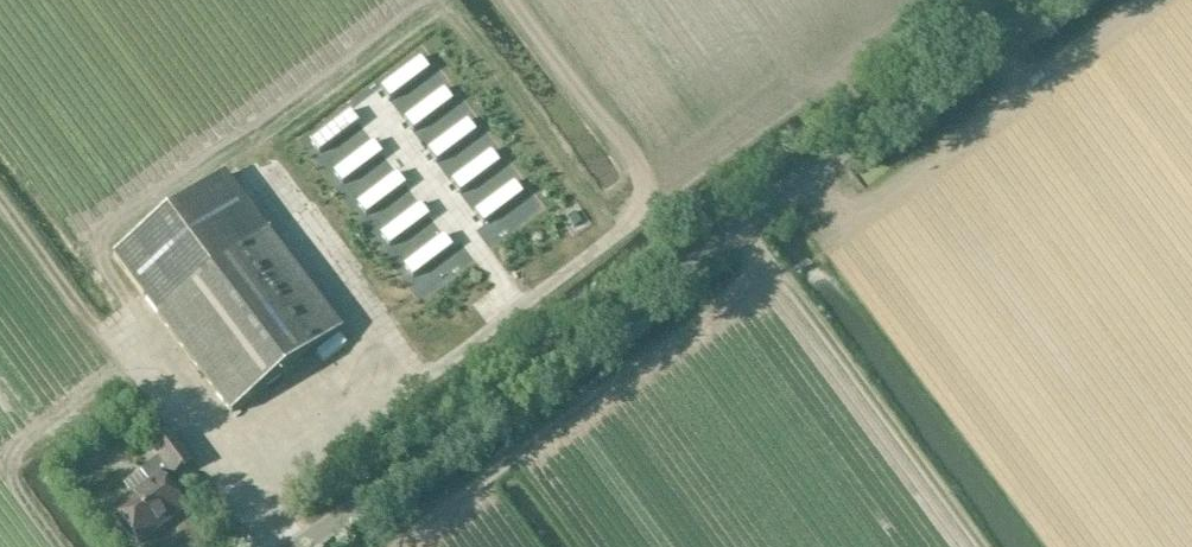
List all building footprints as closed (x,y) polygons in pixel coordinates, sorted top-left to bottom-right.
[(417,55),(386,78),(396,91),(427,68),(417,55)] [(442,87),(410,110),(420,123),(451,100),(442,87)] [(339,114),(307,138),(317,151),(348,127),(339,114)] [(466,119),(435,142),(444,155),(476,132),(466,119)] [(363,146),(331,170),(341,183),(372,159),(363,146)] [(490,151),(459,174),(469,187),(500,164),(490,151)] [(387,178),(356,202),(366,215),(397,191),(387,178)] [(115,258),(158,315),(233,415),(339,335),(220,179),(115,258)] [(514,183),(483,207),(493,220),(524,196),(514,183)] [(411,210),(380,234),(390,247),(421,223),(411,210)] [(435,242),(404,266),(414,279),(445,256),(435,242)] [(158,460),(141,473),(124,486),(132,496),(113,511),(140,544),(160,530),(157,526),(183,507),(165,483),(190,464),(168,433),(149,447),(158,460)]
